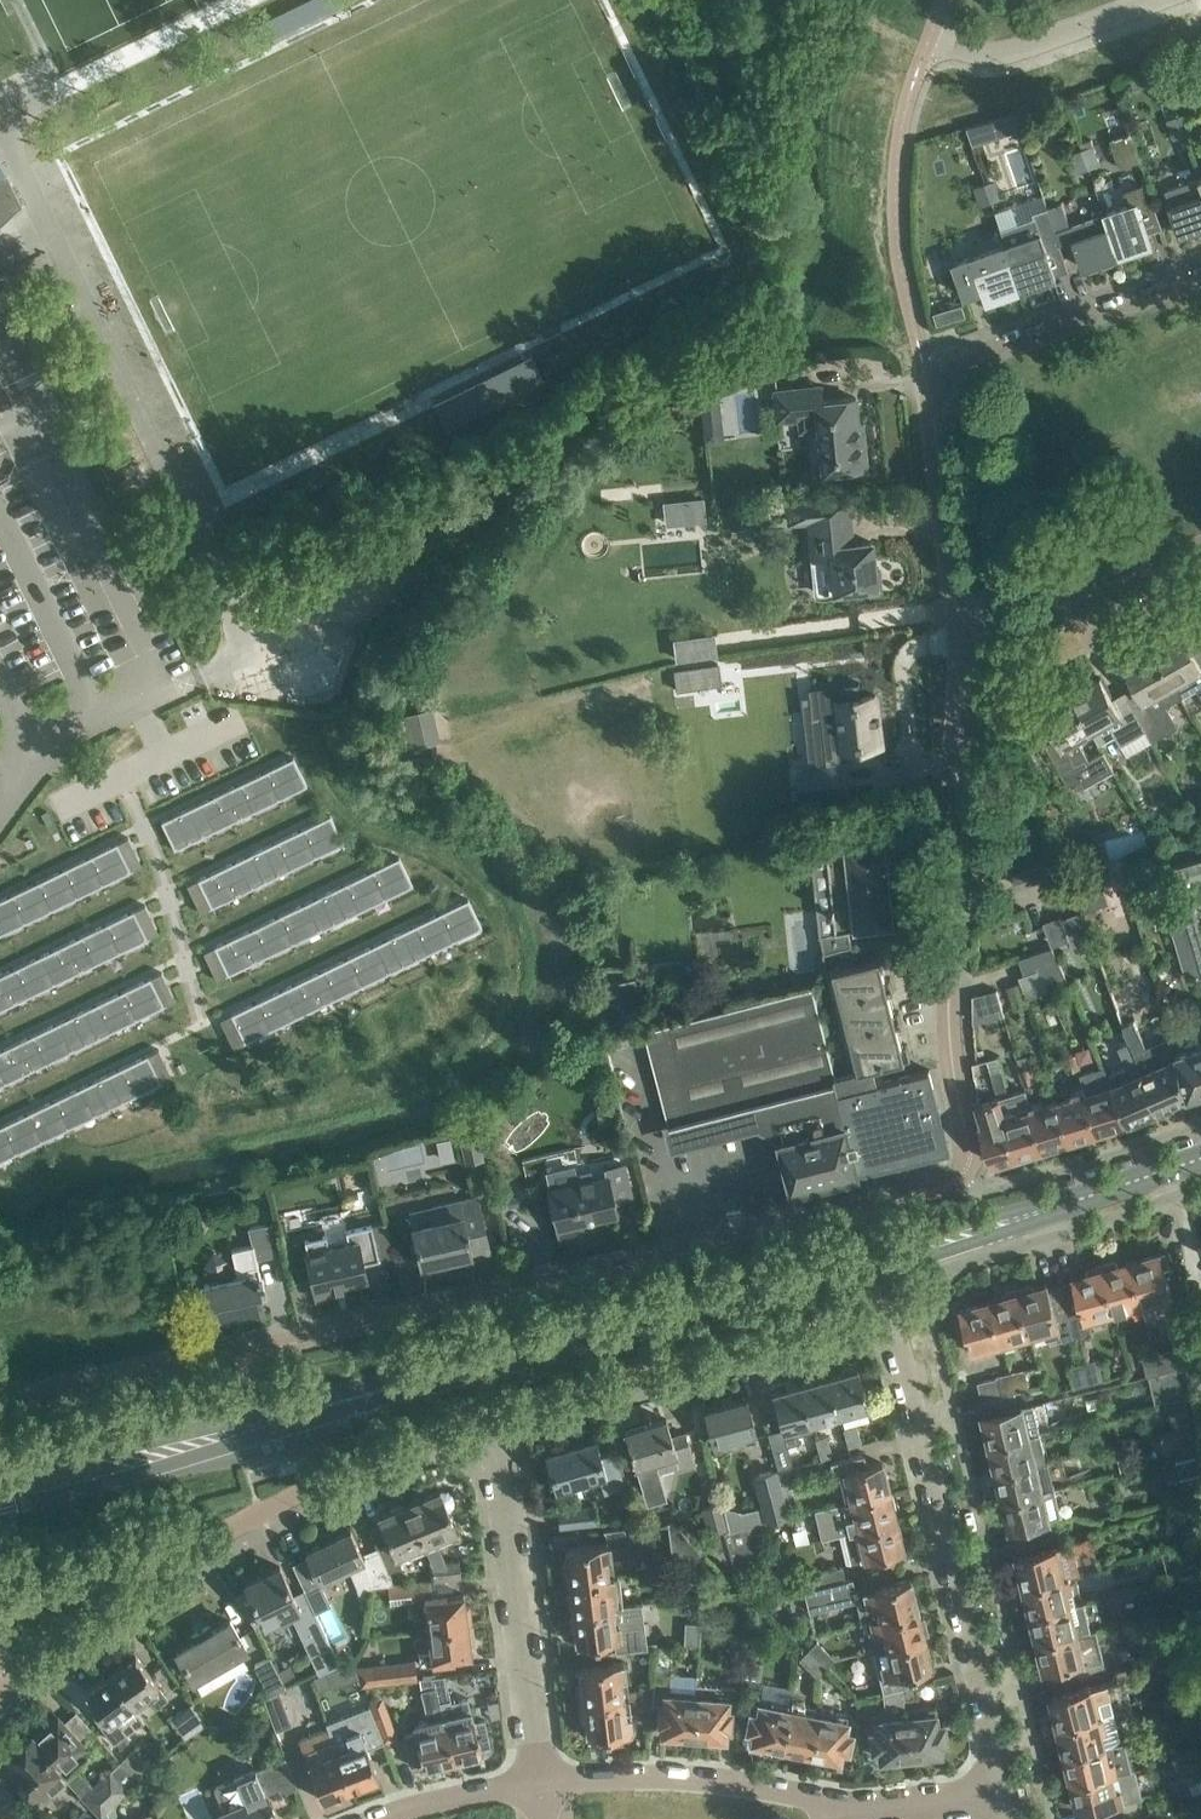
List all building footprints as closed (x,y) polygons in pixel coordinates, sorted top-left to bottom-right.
[(1190,110),(1178,114),(1185,134),(1197,129),(1190,110)] [(1016,113),(967,126),(972,142),(1021,125),(1016,113)] [(1178,114),(1167,118),(1174,138),(1185,134),(1178,114)] [(1130,131),(1119,135),(1110,138),(1121,167),(1140,160),(1130,131)] [(1092,139),(1080,143),(1082,148),(1089,167),(1101,163),(1092,139)] [(1078,171),(1089,167),(1082,148),(1070,152),(1078,171)] [(23,206),(0,159),(0,226),(23,206)] [(1200,177),(1166,189),(1171,204),(1170,204),(1180,233),(1200,226),(1200,181),(1200,177)] [(986,181),(974,186),(981,205),(992,201),(986,181)] [(1127,205),(1104,213),(1119,255),(1153,243),(1150,232),(1146,223),(1155,220),(1148,201),(1142,183),(1123,190),(1128,206),(1127,206),(1127,205)] [(1048,206),(1061,243),(1074,238),(1084,267),(1119,255),(1104,213),(1070,224),(1062,201),(1048,206)] [(1047,248),(1061,243),(1048,206),(1033,211),(1034,216),(1002,228),(1007,243),(1023,288),(1057,276),(1047,248)] [(1007,243),(954,262),(963,288),(966,297),(984,290),(988,300),(1023,288),(1007,243)] [(13,401),(4,382),(14,377),(19,386),(48,373),(43,363),(49,360),(5,271),(0,273),(0,408),(13,401)] [(965,315),(961,304),(933,312),(937,324),(965,315)] [(549,338),(548,337),(545,332),(528,341),(532,347),(549,338)] [(435,405),(440,416),(446,427),(544,380),(533,357),(435,405)] [(816,429),(821,472),(867,467),(862,423),(858,423),(855,396),(822,400),(820,384),(773,390),(776,421),(798,418),(799,430),(816,429)] [(410,406),(428,398),(425,392),(408,399),(410,406)] [(702,426),(722,424),(719,396),(699,399),(702,426)] [(83,436),(78,426),(70,430),(75,440),(83,436)] [(704,497),(663,501),(665,525),(706,521),(704,497)] [(846,497),(788,504),(790,522),(809,520),(813,557),(817,592),(834,590),(857,587),(858,592),(876,590),(880,584),(880,583),(879,567),(873,567),(871,541),(852,543),(848,513),(846,497)] [(716,514),(718,529),(752,525),(750,510),(716,514)] [(1154,647),(1182,696),(1198,687),(1200,692),(1200,658),(1199,659),(1183,631),(1154,647)] [(1154,647),(1126,663),(1142,692),(1130,698),(1147,729),(1173,714),(1168,704),(1182,696),(1154,647)] [(688,664),(673,667),(676,689),(691,686),(688,664)] [(1101,676),(1073,692),(1094,729),(1109,720),(1122,743),(1147,729),(1130,698),(1117,705),(1101,676)] [(820,765),(798,768),(802,800),(848,795),(844,762),(842,762),(840,747),(882,742),(876,694),(862,696),(860,681),(819,686),(810,687),(814,715),(822,714),(828,764),(820,765)] [(1073,692),(1044,708),(1056,730),(1060,737),(1047,745),(1067,782),(1069,786),(1082,779),(1084,784),(1086,786),(1115,770),(1104,750),(1089,759),(1078,738),(1092,730),(1099,743),(1101,742),(1094,729),(1073,692)] [(432,707),(404,714),(407,728),(411,744),(430,740),(426,724),(436,722),(432,707)] [(293,756),(266,769),(280,798),(305,786),(307,785),(294,756),(293,756)] [(266,769),(240,782),(254,810),(280,798),(266,769)] [(240,782),(214,795),(221,809),(234,803),(241,817),(254,810),(240,782)] [(214,795),(201,801),(215,829),(241,817),(234,803),(221,809),(214,795)] [(201,801),(161,821),(175,849),(176,849),(215,829),(201,801)] [(330,814),(303,827),(317,855),(342,843),(344,842),(330,814)] [(303,827),(277,840),(291,868),(317,855),(303,827)] [(1105,841),(1110,859),(1148,849),(1144,831),(1105,841)] [(850,929),(858,928),(895,924),(885,839),(847,844),(847,847),(828,849),(834,905),(828,906),(828,909),(834,908),(834,909),(836,909),(839,930),(839,932),(822,935),(825,952),(853,945),(850,929)] [(277,840),(238,859),(252,887),(291,868),(277,840)] [(117,842),(91,855),(104,883),(130,871),(131,870),(131,869),(117,842)] [(91,855),(64,868),(78,896),(104,883),(91,855)] [(399,857),(372,869),(386,898),(412,885),(413,885),(399,856),(399,857)] [(1189,927),(1199,962),(1197,963),(1200,976),(1200,921),(1189,882),(1200,878),(1200,856),(1171,866),(1189,927)] [(238,859),(212,872),(219,886),(231,880),(238,894),(252,887),(238,859)] [(1019,885),(1041,878),(1036,866),(1015,873),(1019,885)] [(64,868),(38,880),(52,909),(78,896),(64,868)] [(372,869),(346,882),(360,910),(386,898),(372,869)] [(212,872),(198,878),(212,907),(213,906),(238,894),(231,880),(219,886),(212,872)] [(38,880),(12,893),(26,921),(52,909),(38,880)] [(346,882),(307,901),(320,929),(360,910),(346,882)] [(1083,912),(1110,902),(1104,886),(1076,894),(1082,910),(1083,912)] [(0,899),(0,934),(26,921),(12,893),(0,899)] [(468,898),(441,911),(455,940),(480,927),(482,927),(468,898)] [(307,901),(281,914),(294,942),(320,929),(307,901)] [(134,909),(107,922),(121,951),(148,938),(148,937),(134,909)] [(1083,912),(1082,910),(1062,917),(1073,947),(1093,939),(1082,912),(1083,912)] [(441,911),(415,924),(429,952),(455,940),(441,911)] [(281,914),(254,926),(268,955),(294,942),(281,914)] [(107,922),(81,935),(95,963),(121,951),(107,922)] [(415,924),(376,943),(390,971),(429,952),(415,924)] [(254,926),(228,939),(235,953),(248,947),(255,961),(268,955),(254,926)] [(1173,932),(1189,984),(1200,980),(1200,976),(1197,963),(1199,962),(1189,927),(1173,932)] [(81,935),(55,948),(62,962),(75,955),(82,970),(95,963),(81,935)] [(228,939),(214,946),(228,974),(229,974),(255,961),(248,947),(235,953),(228,939)] [(376,943),(350,956),(363,984),(390,971),(376,943)] [(1025,972),(1042,966),(1041,964),(1059,958),(1053,943),(1019,954),(1025,972)] [(55,948),(42,954),(56,982),(82,970),(75,955),(62,962),(55,948)] [(42,954),(16,967),(29,995),(56,982),(42,954)] [(350,956),(324,968),(337,997),(363,984),(350,956)] [(907,1059),(886,978),(881,958),(835,970),(860,1070),(837,1076),(841,1091),(878,1081),(875,1067),(907,1059)] [(1041,964),(1042,966),(1049,985),(1067,979),(1059,958),(1041,964)] [(0,974),(0,992),(10,987),(16,1001),(29,995),(16,967),(0,974)] [(324,968),(297,981),(304,995),(317,989),(324,1003),(337,997),(324,968)] [(151,977),(124,990),(138,1018),(163,1005),(165,1005),(151,977)] [(297,981),(284,987),(298,1016),(324,1003),(317,989),(304,995),(297,981)] [(762,1128),(771,1134),(772,1134),(774,1129),(784,1135),(785,1138),(783,1139),(795,1187),(861,1171),(858,1162),(947,1140),(939,1108),(940,1108),(930,1068),(878,1081),(841,1091),(837,1076),(814,985),(646,1027),(674,1138),(755,1118),(765,1124),(762,1128)] [(16,1001),(10,987),(0,992),(0,1009),(16,1001)] [(284,987),(258,1000),(272,1029),(298,1016),(284,987)] [(973,1022),(1006,1013),(999,988),(973,994),(973,1022)] [(124,990),(98,1002),(111,1031),(138,1018),(124,990)] [(258,1000),(231,1013),(245,1042),(246,1041),(272,1029),(258,1000)] [(98,1002),(58,1022),(72,1050),(111,1031),(98,1002)] [(1138,1020),(1126,1025),(1131,1039),(1160,1107),(1171,1102),(1189,1095),(1189,1094),(1170,1025),(1169,1025),(1173,1040),(1150,1050),(1138,1020)] [(58,1022),(32,1034),(46,1063),(72,1050),(58,1022)] [(1170,1025),(1189,1094),(1200,1091),(1200,1037),(1200,1035),(1189,1038),(1183,1022),(1170,1025)] [(32,1034),(6,1047),(13,1061),(26,1055),(33,1069),(46,1063),(32,1034)] [(1128,1065),(1108,1073),(1130,1121),(1160,1107),(1131,1039),(1120,1044),(1128,1065)] [(0,1050),(0,1067),(7,1082),(33,1069),(26,1055),(13,1061),(6,1047),(0,1050)] [(148,1054),(121,1067),(135,1095),(160,1083),(162,1082),(148,1054)] [(1074,1054),(1061,1058),(1066,1074),(1080,1070),(1074,1054)] [(1082,1072),(1080,1072),(1085,1086),(1099,1130),(1130,1121),(1108,1073),(1104,1065),(1082,1072)] [(121,1067),(82,1086),(96,1114),(135,1095),(121,1067)] [(1017,1072),(1021,1085),(1033,1081),(1029,1068),(1017,1072)] [(1009,1094),(1002,1070),(991,1073),(998,1097),(1002,1096),(1009,1094)] [(82,1086),(56,1099),(69,1127),(96,1114),(82,1086)] [(1075,1095),(1060,1099),(1072,1138),(1099,1130),(1085,1086),(1073,1089),(1075,1095)] [(1009,1094),(1002,1096),(1007,1110),(1018,1155),(1044,1147),(1032,1108),(1031,1102),(1027,1089),(1009,1094)] [(994,1162),(1018,1155),(1007,1110),(1002,1096),(998,1097),(979,1103),(985,1123),(982,1124),(994,1162)] [(1031,1102),(1032,1108),(1044,1147),(1072,1138),(1060,1099),(1046,1104),(1044,1098),(1031,1102)] [(56,1099),(30,1111),(43,1139),(69,1127),(56,1099)] [(30,1111),(3,1124),(17,1152),(43,1139),(30,1111)] [(17,1152),(3,1124),(0,1126),(0,1161),(17,1152)] [(477,1128),(461,1132),(467,1162),(484,1158),(477,1128)] [(560,1238),(583,1233),(580,1220),(615,1213),(612,1201),(631,1197),(624,1163),(604,1168),(606,1175),(549,1188),(560,1238)] [(415,1262),(420,1260),(421,1263),(470,1252),(471,1257),(490,1252),(481,1212),(479,1213),(475,1197),(409,1212),(417,1243),(411,1245),(415,1262)] [(326,1235),(305,1240),(308,1253),(306,1253),(315,1288),(316,1288),(318,1296),(336,1292),(334,1284),(346,1282),(367,1277),(363,1263),(380,1259),(379,1258),(393,1254),(386,1221),(372,1225),(346,1230),(349,1243),(329,1248),(326,1235)] [(256,1257),(272,1253),(265,1223),(249,1226),(253,1244),(256,1257)] [(261,1277),(256,1257),(253,1244),(232,1249),(238,1276),(203,1284),(210,1321),(264,1308),(258,1282),(263,1280),(263,1277),(261,1277)] [(1165,1251),(1131,1261),(1145,1308),(1147,1315),(1175,1307),(1164,1268),(1169,1266),(1165,1251)] [(406,1252),(395,1254),(398,1265),(409,1263),(406,1252)] [(1131,1261),(1103,1269),(1115,1310),(1130,1305),(1132,1312),(1145,1308),(1131,1261)] [(1100,1314),(1115,1310),(1103,1269),(1075,1276),(1088,1324),(1102,1320),(1100,1314)] [(1069,1307),(1056,1311),(1048,1284),(1035,1288),(1033,1283),(1018,1287),(1031,1334),(1046,1329),(1047,1335),(1060,1332),(1063,1341),(1077,1337),(1069,1307)] [(1031,1334),(1018,1287),(1003,1292),(1004,1296),(992,1300),(1005,1346),(1017,1343),(1016,1338),(1031,1334)] [(992,1300),(958,1309),(962,1324),(967,1323),(974,1348),(975,1354),(991,1350),(1005,1346),(992,1300)] [(1178,1369),(1178,1368),(1173,1350),(1158,1354),(1163,1373),(1178,1369)] [(1163,1373),(1158,1354),(1144,1358),(1149,1377),(1163,1373)] [(1083,1361),(1089,1381),(1103,1377),(1097,1357),(1083,1361)] [(1089,1381),(1083,1361),(1069,1365),(1075,1385),(1089,1381)] [(843,1372),(829,1376),(839,1414),(868,1406),(858,1368),(853,1370),(852,1367),(842,1370),(843,1372)] [(1025,1367),(1012,1371),(1017,1390),(1029,1387),(1025,1367)] [(996,1377),(978,1382),(982,1400),(1017,1390),(1012,1371),(996,1375),(996,1377)] [(815,1380),(801,1384),(811,1422),(839,1414),(829,1376),(825,1378),(824,1375),(814,1378),(815,1380)] [(813,1430),(811,1422),(801,1384),(797,1385),(796,1383),(786,1385),(787,1388),(772,1392),(782,1428),(768,1432),(778,1468),(779,1470),(793,1467),(787,1445),(799,1441),(797,1434),(813,1430)] [(1175,1427),(1192,1422),(1186,1395),(1169,1399),(1175,1427)] [(746,1398),(704,1409),(713,1442),(755,1430),(746,1398)] [(987,1426),(984,1427),(987,1440),(990,1439),(991,1442),(1046,1429),(1051,1428),(1044,1399),(1026,1403),(984,1413),(987,1426)] [(666,1418),(624,1431),(642,1489),(656,1485),(658,1472),(694,1461),(685,1432),(672,1436),(666,1418)] [(1182,1454),(1196,1450),(1199,1450),(1192,1422),(1175,1427),(1182,1454)] [(848,1446),(861,1443),(856,1425),(843,1429),(848,1446)] [(991,1456),(995,1472),(1053,1457),(1053,1456),(1046,1429),(991,1442),(994,1455),(991,1456)] [(821,1459),(831,1456),(825,1435),(815,1437),(821,1459)] [(596,1438),(545,1452),(551,1474),(547,1475),(550,1486),(554,1485),(555,1488),(599,1475),(604,1491),(624,1485),(614,1449),(600,1453),(596,1438)] [(1185,1491),(1200,1487),(1200,1472),(1196,1450),(1182,1454),(1176,1455),(1185,1491)] [(846,1501),(889,1490),(888,1488),(890,1487),(887,1475),(885,1475),(882,1462),(867,1465),(864,1453),(830,1461),(833,1475),(839,1474),(846,1501)] [(1053,1457),(995,1472),(998,1485),(1001,1484),(1005,1498),(1055,1485),(1066,1483),(1060,1456),(1053,1457)] [(779,1470),(778,1468),(774,1469),(778,1485),(823,1473),(819,1459),(793,1467),(779,1470)] [(754,1474),(765,1520),(786,1515),(778,1485),(774,1469),(754,1474)] [(1062,1514),(1055,1485),(1005,1498),(1005,1501),(1002,1501),(1005,1514),(1008,1513),(1012,1526),(1062,1514)] [(440,1490),(408,1503),(427,1548),(458,1535),(448,1511),(448,1510),(452,1504),(453,1499),(451,1495),(447,1492),(440,1491),(440,1490)] [(889,1494),(889,1490),(846,1501),(814,1508),(821,1539),(839,1534),(896,1520),(892,1507),(895,1506),(892,1493),(889,1494)] [(391,1541),(378,1546),(388,1571),(402,1565),(399,1559),(427,1548),(408,1503),(404,1505),(403,1501),(391,1506),(392,1510),(380,1515),(391,1541)] [(728,1527),(721,1502),(703,1507),(711,1532),(728,1527)] [(597,1522),(597,1520),(594,1504),(557,1509),(559,1527),(597,1522)] [(839,1534),(846,1563),(903,1549),(899,1536),(902,1535),(899,1522),(896,1523),(896,1520),(839,1534)] [(695,1538),(709,1552),(720,1562),(759,1553),(752,1524),(695,1538)] [(567,1563),(563,1563),(565,1577),(568,1576),(569,1581),(612,1576),(612,1575),(610,1557),(619,1556),(628,1555),(627,1547),(624,1527),(605,1529),(607,1542),(565,1547),(567,1563)] [(351,1529),(306,1550),(308,1555),(313,1566),(320,1579),(348,1566),(359,1593),(372,1587),(373,1587),(394,1584),(393,1583),(392,1580),(388,1571),(378,1546),(362,1553),(351,1529)] [(1025,1583),(1076,1571),(1080,1570),(1073,1541),(1018,1554),(1022,1567),(1018,1568),(1021,1581),(1025,1580),(1025,1583)] [(704,1565),(703,1553),(688,1554),(690,1566),(704,1565)] [(459,1561),(432,1564),(434,1578),(461,1575),(459,1561)] [(803,1589),(804,1590),(851,1578),(845,1579),(842,1564),(808,1573),(812,1587),(803,1589)] [(706,1577),(704,1565),(690,1566),(691,1578),(706,1577)] [(246,1586),(232,1592),(253,1623),(255,1628),(264,1624),(282,1616),(285,1622),(294,1618),(318,1671),(339,1661),(314,1608),(304,1587),(292,1593),(280,1566),(244,1582),(246,1586)] [(1029,1596),(1025,1597),(1029,1612),(1076,1601),(1083,1599),(1079,1584),(1076,1571),(1026,1583),(1029,1596)] [(617,1574),(612,1575),(612,1576),(569,1581),(570,1592),(567,1592),(568,1606),(572,1605),(572,1610),(616,1605),(616,1606),(621,1605),(617,1574)] [(854,1591),(851,1578),(804,1590),(809,1610),(856,1599),(861,1620),(865,1619),(874,1617),(874,1618),(917,1608),(910,1578),(854,1591)] [(426,1611),(428,1627),(471,1622),(469,1604),(464,1604),(463,1593),(446,1596),(446,1592),(431,1594),(429,1580),(387,1586),(389,1603),(411,1601),(413,1613),(426,1611)] [(1076,1601),(1029,1612),(1033,1626),(1036,1626),(1039,1640),(1098,1627),(1091,1598),(1091,1597),(1083,1599),(1076,1601)] [(616,1605),(572,1610),(573,1613),(569,1613),(571,1627),(575,1627),(576,1643),(641,1635),(637,1603),(621,1605),(616,1606),(616,1605)] [(874,1617),(865,1619),(872,1649),(881,1646),(882,1647),(924,1637),(923,1633),(927,1633),(924,1618),(920,1619),(917,1608),(874,1618),(874,1617)] [(178,1651),(194,1678),(247,1647),(231,1620),(213,1630),(209,1624),(193,1634),(196,1640),(178,1651)] [(474,1643),(471,1622),(428,1627),(431,1647),(418,1648),(420,1664),(454,1660),(454,1656),(471,1654),(469,1643),(474,1643)] [(685,1622),(684,1644),(687,1644),(699,1645),(700,1632),(701,1623),(700,1623),(685,1622)] [(1099,1627),(1098,1627),(1039,1640),(1040,1642),(1037,1642),(1040,1655),(1043,1654),(1046,1668),(1090,1657),(1090,1661),(1106,1657),(1099,1627)] [(881,1646),(872,1649),(877,1666),(882,1690),(883,1691),(901,1686),(902,1686),(908,1685),(907,1684),(905,1673),(931,1666),(924,1637),(882,1647),(881,1646)] [(807,1650),(816,1659),(826,1648),(817,1640),(807,1650)] [(816,1659),(824,1667),(834,1656),(826,1648),(816,1659)] [(799,1659),(808,1667),(816,1659),(807,1650),(799,1659)] [(135,1654),(110,1672),(137,1709),(152,1699),(156,1705),(167,1697),(135,1654)] [(255,1664),(270,1694),(275,1692),(285,1686),(270,1657),(255,1664)] [(415,1659),(357,1667),(362,1685),(417,1678),(415,1659)] [(746,1675),(749,1661),(737,1659),(735,1673),(746,1675)] [(816,1675),(824,1667),(816,1659),(808,1667),(816,1675)] [(353,1660),(340,1666),(346,1682),(359,1676),(353,1660)] [(576,1682),(579,1702),(627,1696),(623,1661),(579,1666),(581,1681),(576,1682)] [(761,1663),(749,1661),(746,1675),(758,1678),(761,1663)] [(693,1734),(696,1685),(697,1675),(670,1673),(671,1664),(670,1664),(670,1665),(654,1664),(653,1683),(652,1694),(652,1705),(659,1705),(658,1720),(662,1721),(661,1731),(693,1734)] [(110,1672),(85,1691),(116,1734),(127,1726),(123,1720),(137,1709),(110,1672)] [(445,1675),(433,1676),(439,1702),(449,1700),(451,1699),(445,1675)] [(415,1732),(403,1735),(410,1765),(422,1762),(423,1766),(452,1760),(442,1716),(439,1702),(433,1676),(420,1678),(422,1689),(421,1689),(427,1720),(414,1723),(415,1729),(414,1730),(415,1732)] [(642,1694),(652,1694),(653,1683),(642,1682),(642,1694)] [(1059,1722),(1060,1724),(1110,1711),(1115,1710),(1108,1682),(1053,1696),(1056,1709),(1053,1710),(1056,1722),(1059,1722)] [(908,1685),(902,1686),(905,1698),(917,1696),(914,1683),(908,1685)] [(693,1734),(724,1736),(725,1725),(729,1726),(730,1710),(733,1710),(735,1688),(696,1685),(693,1734)] [(877,1734),(870,1735),(872,1747),(878,1747),(880,1757),(891,1756),(894,1759),(905,1758),(907,1754),(910,1753),(905,1715),(904,1703),(904,1698),(905,1698),(902,1686),(901,1686),(883,1691),(885,1717),(875,1718),(877,1734)] [(275,1692),(270,1694),(262,1698),(275,1730),(288,1725),(275,1692)] [(652,1707),(652,1705),(652,1694),(642,1694),(641,1706),(652,1707)] [(631,1731),(627,1696),(579,1702),(581,1722),(586,1721),(588,1736),(631,1731)] [(781,1745),(789,1703),(759,1697),(757,1712),(750,1711),(747,1728),(753,1729),(751,1739),(761,1741),(760,1746),(774,1749),(774,1744),(781,1745)] [(449,1700),(439,1702),(442,1716),(452,1760),(481,1753),(480,1748),(490,1746),(484,1719),(474,1721),(473,1716),(472,1716),(470,1710),(467,1698),(450,1702),(449,1700)] [(207,1722),(192,1701),(171,1717),(185,1738),(207,1722)] [(793,1752),(809,1756),(818,1708),(789,1703),(781,1745),(794,1748),(793,1752)] [(340,1717),(326,1723),(327,1728),(351,1791),(368,1785),(366,1782),(378,1777),(365,1744),(370,1742),(372,1746),(384,1742),(374,1716),(372,1710),(370,1706),(340,1717)] [(833,1760),(834,1756),(839,1757),(841,1746),(848,1748),(851,1730),(844,1729),(847,1714),(818,1708),(809,1756),(833,1760)] [(1060,1739),(1064,1754),(1122,1740),(1115,1710),(1110,1711),(1060,1724),(1063,1738),(1060,1739)] [(388,1711),(374,1716),(384,1742),(397,1736),(388,1711)] [(935,1711),(905,1715),(910,1753),(912,1753),(915,1757),(926,1755),(928,1751),(940,1750),(938,1739),(945,1739),(943,1721),(936,1722),(935,1711)] [(33,1738),(32,1739),(66,1778),(83,1797),(84,1796),(100,1815),(101,1814),(114,1802),(139,1780),(122,1761),(92,1788),(74,1767),(90,1753),(82,1745),(78,1740),(62,1723),(57,1718),(43,1731),(42,1730),(33,1738)] [(327,1728),(311,1734),(298,1739),(321,1799),(333,1794),(334,1798),(351,1791),(327,1728)] [(31,1735),(5,1758),(16,1770),(14,1772),(40,1801),(66,1778),(32,1739),(33,1738),(31,1735)] [(1074,1781),(1131,1767),(1133,1767),(1126,1739),(1122,1740),(1064,1754),(1067,1768),(1070,1767),(1074,1781)] [(132,1752),(122,1761),(139,1780),(149,1771),(132,1752)] [(221,1818),(274,1818),(277,1818),(266,1792),(278,1786),(280,1792),(296,1785),(284,1757),(214,1787),(224,1809),(218,1812),(221,1818)] [(1144,1793),(1141,1780),(1135,1781),(1131,1767),(1074,1781),(1074,1783),(1071,1784),(1074,1797),(1077,1796),(1080,1809),(1144,1793)] [(101,1814),(102,1818),(118,1818),(114,1802),(101,1814)]
